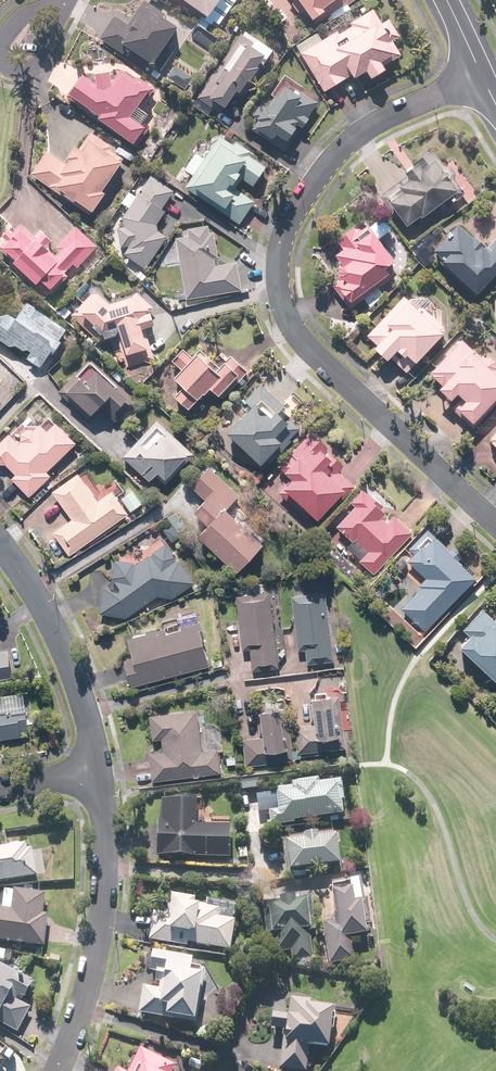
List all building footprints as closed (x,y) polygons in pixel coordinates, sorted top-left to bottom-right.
[(149,0),(147,0),(131,23),(119,15),(103,39),(126,55),(133,45),(159,63),(186,25),(149,0)] [(219,23),(237,0),(189,0),(219,23)] [(307,11),(313,7),(321,18),(331,10),(329,7),(339,0),(299,0),(307,11)] [(385,21),(377,8),(303,52),(327,92),(358,74),(359,76),(373,68),(378,76),(393,67),(388,58),(402,50),(396,40),(404,35),(393,17),(385,21)] [(227,59),(223,63),(199,94),(222,112),(228,103),(230,105),(243,89),(246,91),(273,56),(255,42),(252,45),(246,41),(230,61),(227,59)] [(179,63),(169,76),(186,89),(196,76),(179,63)] [(89,75),(71,95),(138,145),(153,125),(146,120),(153,111),(144,104),(157,87),(141,75),(139,79),(128,70),(119,81),(116,69),(102,72),(103,82),(100,85),(89,75)] [(292,82),(290,86),(282,97),(278,94),(272,103),(265,99),(255,114),(262,119),(255,130),(286,151),(304,125),(307,126),(314,116),(312,115),(321,102),(292,82)] [(196,176),(189,186),(242,224),(257,202),(236,188),(245,175),(258,184),(269,167),(252,155),(255,150),(241,139),(238,143),(224,133),(211,152),(209,150),(205,156),(200,152),(188,170),(196,176)] [(52,149),(50,151),(35,174),(92,213),(95,209),(98,211),(112,191),(109,189),(128,161),(91,136),(86,142),(84,141),(73,157),(74,158),(71,163),(52,149)] [(442,168),(425,151),(399,174),(404,179),(379,202),(409,236),(434,213),(441,220),(466,197),(451,181),(451,173),(447,168),(442,168)] [(177,189),(155,174),(108,242),(131,258),(133,256),(149,267),(170,237),(158,228),(170,210),(165,206),(177,189)] [(180,227),(181,234),(188,297),(245,291),(242,262),(222,264),(218,223),(180,227)] [(17,232),(13,229),(5,237),(8,240),(3,246),(17,261),(15,263),(40,289),(46,284),(54,293),(77,271),(72,266),(76,262),(80,266),(100,247),(79,225),(57,246),(45,234),(40,239),(25,224),(17,232)] [(359,231),(355,226),(318,255),(338,281),(330,287),(348,310),(393,275),(386,265),(389,263),(362,229),(359,231)] [(481,249),(469,238),(467,240),(452,226),(427,253),(474,297),(495,274),(495,233),(481,249)] [(99,290),(75,314),(101,341),(120,336),(127,366),(156,361),(149,324),(160,322),(156,302),(153,302),(140,291),(134,296),(112,303),(99,290)] [(6,305),(0,312),(0,335),(45,368),(72,332),(30,300),(27,304),(13,294),(6,305)] [(439,336),(400,299),(364,337),(373,345),(367,351),(380,363),(389,354),(396,360),(397,369),(404,374),(439,336)] [(488,313),(495,321),(495,304),(488,313)] [(475,363),(468,356),(468,355),(456,343),(426,374),(438,385),(431,391),(444,403),(451,395),(459,402),(450,412),(465,426),(495,395),(495,383),(489,376),(492,372),(493,363),(488,359),(479,359),(475,363)] [(216,360),(205,348),(197,356),(189,347),(176,360),(184,369),(178,374),(187,384),(178,393),(193,408),(218,384),(227,394),(252,370),(235,352),(230,358),(225,352),(216,360)] [(137,400),(95,360),(81,374),(84,377),(71,390),(96,414),(103,407),(117,421),(137,400)] [(283,408),(269,394),(234,430),(266,463),(290,439),(284,433),(299,418),(286,404),(283,408)] [(80,442),(60,420),(57,423),(52,417),(38,429),(38,428),(37,428),(36,427),(35,427),(34,427),(33,427),(32,427),(31,427),(30,428),(29,428),(28,429),(27,430),(26,430),(26,431),(26,432),(25,432),(25,433),(25,434),(25,435),(25,436),(25,437),(25,438),(25,439),(26,440),(23,442),(21,440),(22,439),(22,438),(22,437),(22,436),(22,435),(22,434),(21,433),(20,432),(19,431),(18,431),(17,431),(16,431),(15,431),(14,432),(13,432),(0,444),(0,464),(10,464),(18,473),(13,477),(31,497),(55,475),(49,469),(80,442)] [(195,452),(161,419),(127,454),(154,481),(166,469),(172,475),(195,452)] [(492,432),(487,427),(477,439),(495,457),(495,428),(492,432)] [(334,444),(316,429),(280,464),(294,478),(281,491),(309,519),(314,515),(320,520),(356,484),(341,470),(348,463),(331,447),(334,444)] [(243,495),(214,465),(195,484),(189,477),(177,489),(213,525),(204,533),(242,571),(269,544),(232,506),(243,495)] [(72,554),(146,502),(136,489),(121,500),(113,489),(100,498),(82,472),(55,491),(75,519),(57,532),(72,554)] [(370,484),(367,487),(353,501),(357,505),(338,524),(344,530),(338,536),(374,572),(416,531),(370,484)] [(428,630),(479,575),(431,526),(406,552),(430,574),(422,583),(424,585),(403,607),(428,630)] [(119,579),(107,585),(101,613),(127,617),(160,595),(176,596),(198,582),(170,542),(139,567),(136,561),(117,559),(116,574),(119,579)] [(274,590),(240,593),(245,648),(253,647),(255,668),(281,665),(274,590)] [(328,590),(295,594),(301,650),(307,649),(309,662),(336,659),(328,590)] [(491,618),(488,621),(476,611),(458,631),(465,637),(453,650),(490,684),(495,677),(495,623),(491,618)] [(134,683),(213,663),(202,619),(195,620),(193,613),(181,616),(183,624),(132,637),(136,655),(127,657),(134,683)] [(15,676),(11,650),(0,651),(0,678),(15,676)] [(32,734),(27,691),(0,694),(0,737),(32,734)] [(320,723),(299,726),(301,751),(347,746),(344,719),(342,719),(339,691),(316,693),(320,723)] [(267,736),(244,739),(247,766),(297,761),(294,732),(291,732),(288,705),(264,707),(267,736)] [(176,748),(152,749),(155,780),(223,773),(221,746),(204,747),(200,708),(152,712),(154,733),(174,731),(176,748)] [(280,793),(258,794),(259,811),(272,810),(273,824),(296,823),(296,820),(348,817),(346,777),(291,780),(291,786),(279,787),(280,793)] [(166,797),(166,799),(165,821),(160,820),(159,854),(233,857),(234,827),(199,825),(200,798),(166,797)] [(288,848),(290,868),(346,863),(343,836),(324,837),(324,833),(311,834),(311,839),(293,841),(293,848),(288,848)] [(38,877),(35,848),(30,848),(29,843),(0,846),(0,882),(38,877)] [(363,882),(336,885),(340,919),(327,920),(331,963),(357,960),(354,935),(371,934),(368,899),(365,899),(363,882)] [(47,945),(52,913),(46,912),(49,894),(9,888),(6,907),(0,906),(0,938),(47,945)] [(156,911),(156,914),(153,943),(190,946),(190,944),(234,948),(237,919),(222,918),(223,907),(207,906),(207,898),(171,895),(170,912),(156,911)] [(315,928),(315,900),(301,900),(301,895),(285,895),(285,899),(266,899),(266,948),(293,948),(293,958),(313,958),(313,928),(315,928)] [(146,986),(143,1013),(180,1018),(180,1014),(201,1017),(208,973),(205,972),(206,966),(197,964),(198,957),(157,951),(154,972),(158,972),(157,980),(163,981),(162,988),(146,986)] [(19,1031),(33,1004),(27,1001),(35,986),(21,978),(24,973),(3,962),(0,967),(0,1021),(19,1031)] [(338,1005),(314,1005),(314,1000),(292,998),(291,1014),(278,1013),(277,1030),(285,1030),(282,1069),(308,1070),(309,1070),(311,1043),(335,1045),(338,1005)] [(180,1065),(138,1045),(129,1063),(134,1065),(131,1070),(177,1070),(180,1065)] [(8,1061),(0,1055),(0,1070),(1,1070),(8,1061)]
